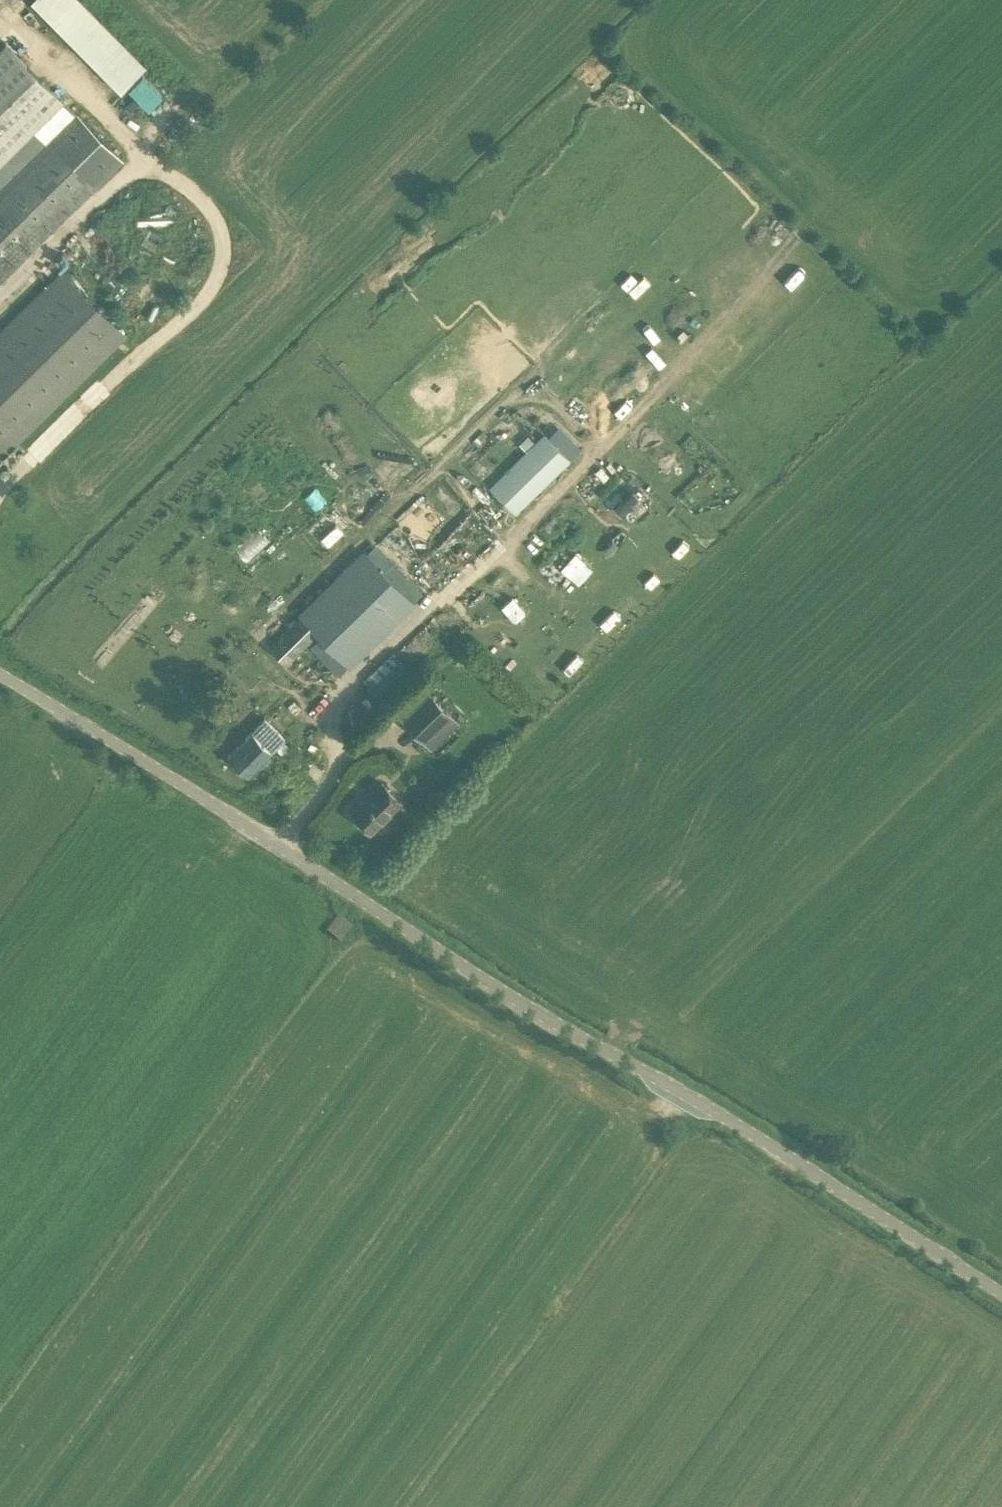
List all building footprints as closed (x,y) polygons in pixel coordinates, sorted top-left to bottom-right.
[(85,0),(32,0),(119,89),(146,62),(85,0)] [(63,102),(7,44),(0,51),(0,163),(63,102)] [(77,116),(50,142),(0,190),(0,279),(122,162),(77,116)] [(0,330),(0,458),(119,341),(56,276),(0,330)] [(526,450),(489,487),(516,514),(571,459),(544,432),(535,441),(528,434),(519,443),(526,450)] [(365,551),(267,645),(286,665),(318,634),(348,665),(413,602),(392,580),(400,573),(392,564),(383,572),(365,551)] [(430,692),(403,719),(431,748),(459,721),(430,692)] [(266,762),(270,757),(270,753),(285,738),(265,717),(251,730),(252,731),(228,755),(248,774),(261,761),(266,762)] [(370,831),(400,801),(381,782),(351,812),(370,831)] [(327,931),(340,942),(353,926),(339,915),(327,931)]
